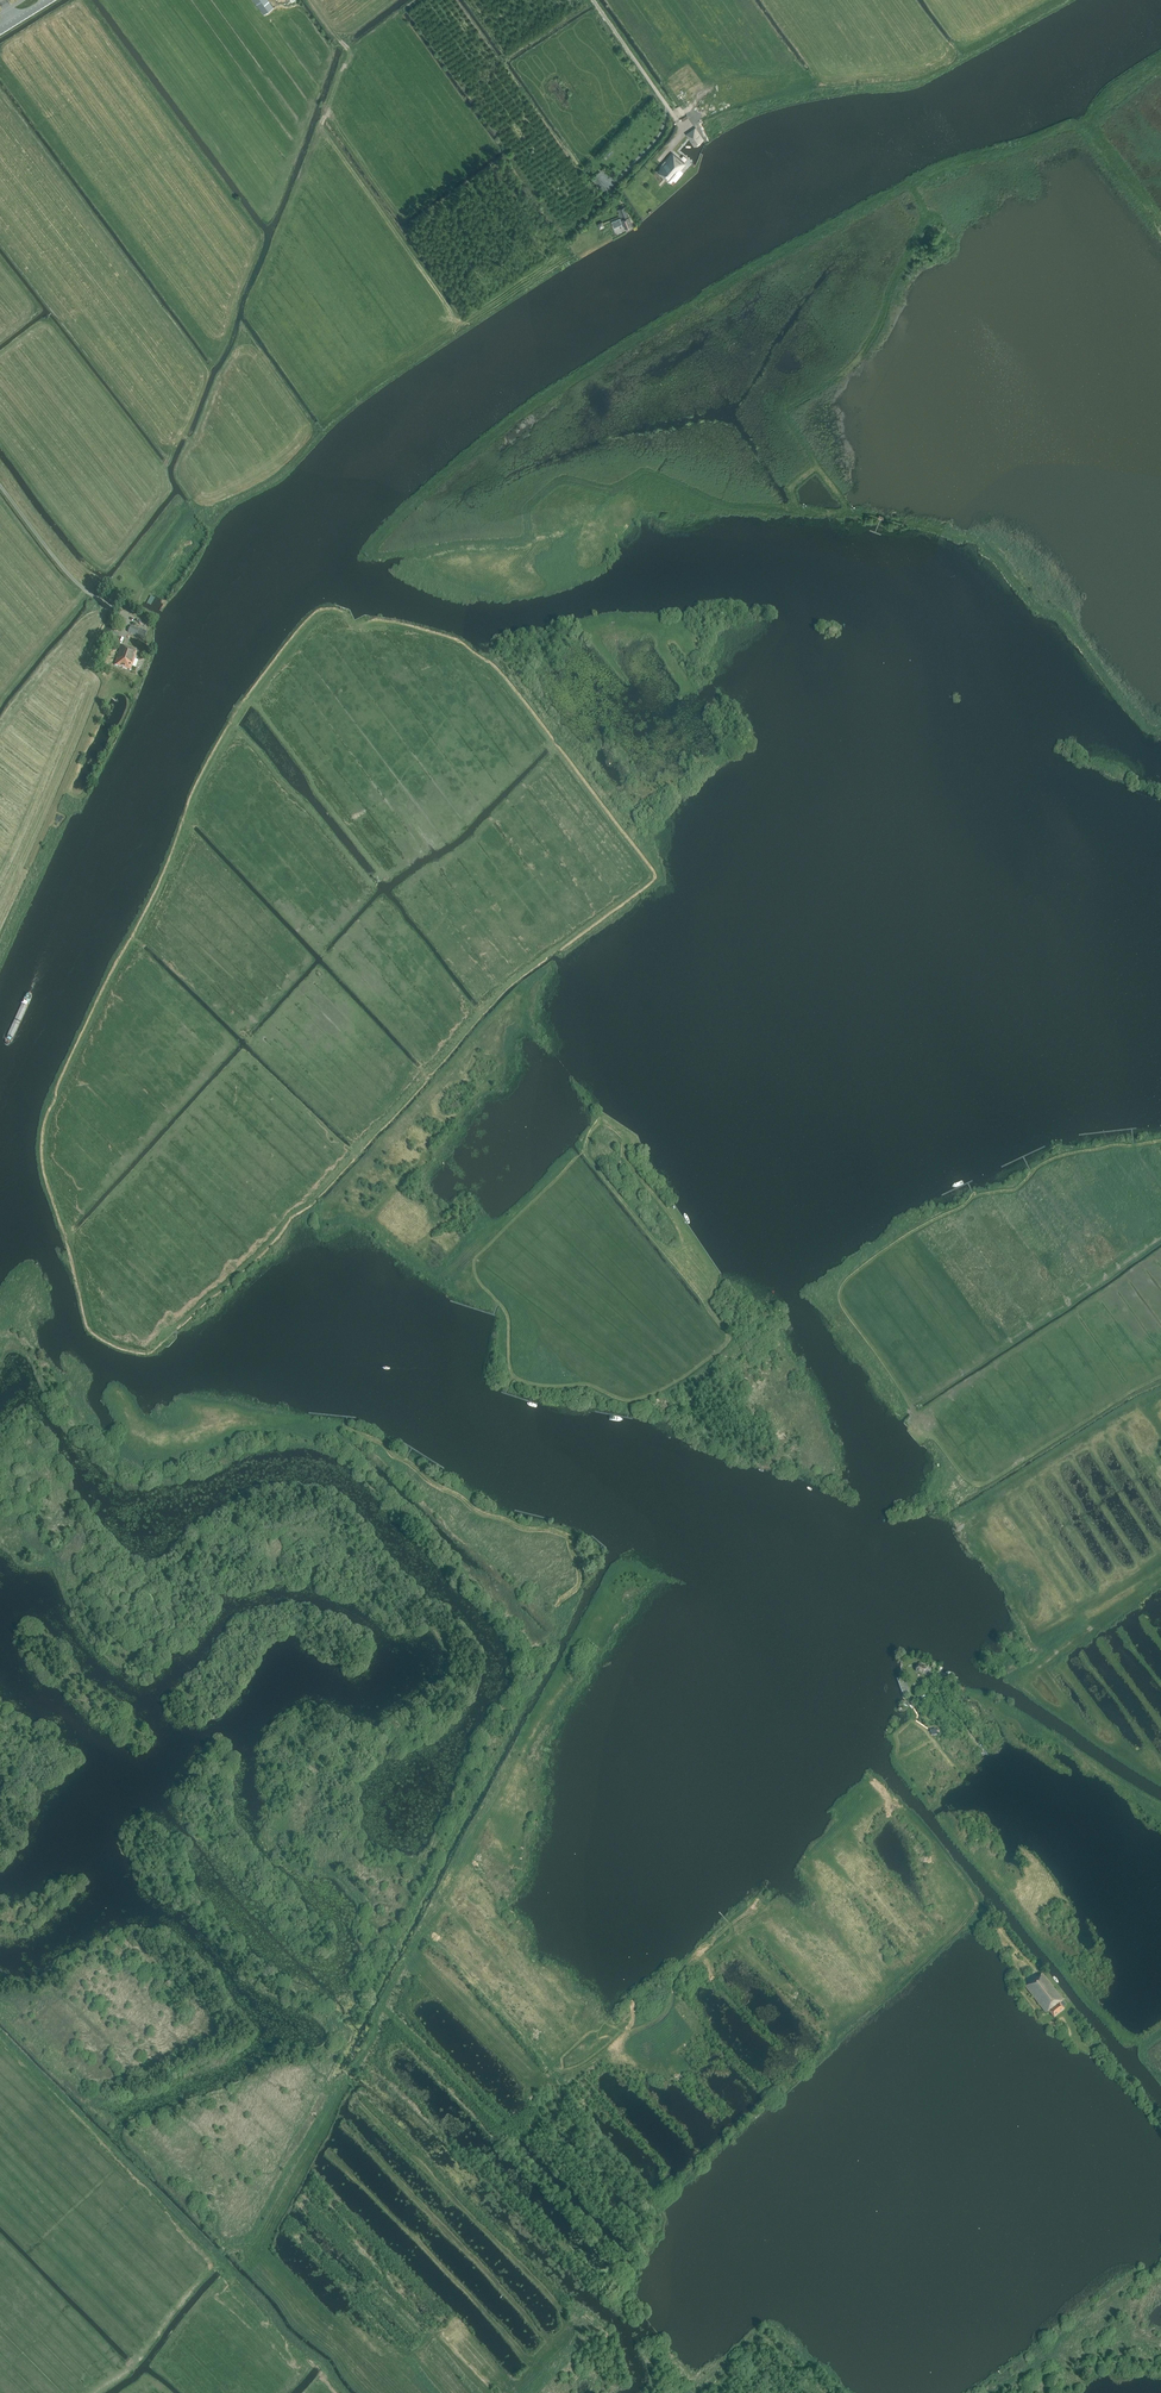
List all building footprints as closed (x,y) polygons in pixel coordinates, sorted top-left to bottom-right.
[(273,7),(268,0),(254,0),(264,14),(273,7)] [(687,134),(695,146),(703,141),(695,129),(687,134)] [(680,170),(685,164),(672,153),(661,167),(662,168),(658,172),(665,178),(665,177),(668,179),(678,169),(680,170)] [(622,218),(628,216),(624,207),(618,209),(622,218)] [(626,228),(632,225),(629,217),(622,220),(626,228)] [(150,594),(146,602),(152,605),(156,597),(150,594)] [(143,639),(146,632),(131,626),(128,632),(143,639)] [(133,664),(138,652),(132,650),(133,649),(122,645),(114,665),(130,671),(132,666),(131,666),(132,664),(133,664)] [(924,1667),(920,1665),(917,1671),(924,1675),(928,1668),(925,1666),(924,1667)] [(901,1690),(906,1688),(902,1677),(897,1679),(901,1690)] [(1063,2000),(1043,1974),(1039,1978),(1037,1976),(1025,1987),(1046,2013),(1049,2011),(1054,2017),(1063,2010),(1061,2007),(1065,2004),(1062,2001),(1063,2000)]
